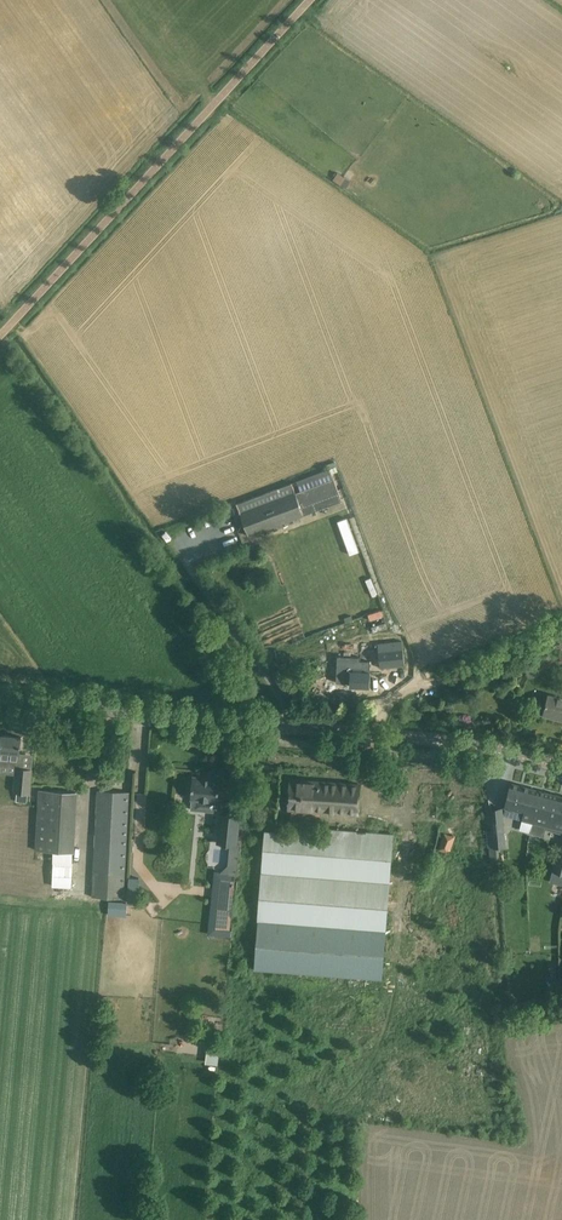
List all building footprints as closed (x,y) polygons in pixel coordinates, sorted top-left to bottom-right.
[(342,500),(334,478),(295,492),(292,482),(236,503),(249,536),(304,516),(304,515),(311,512),(312,515),(317,513),(316,510),(342,500)] [(349,523),(340,526),(355,567),(364,563),(349,523)] [(402,641),(378,644),(380,668),(405,665),(402,641)] [(338,656),(336,683),(350,683),(350,686),(370,686),(370,674),(370,673),(370,672),(370,661),(361,661),(361,657),(338,656)] [(536,666),(525,671),(528,679),(539,675),(536,666)] [(543,716),(557,719),(558,716),(561,717),(561,697),(549,693),(548,698),(546,704),(543,716)] [(2,735),(0,758),(0,764),(18,766),(21,737),(2,735)] [(32,769),(17,768),(15,792),(29,793),(32,769)] [(192,799),(191,809),(217,812),(218,802),(221,779),(194,776),(191,799),(192,799)] [(359,813),(361,784),(290,780),(288,809),(359,813)] [(508,795),(505,807),(524,812),(522,819),(519,830),(530,833),(533,822),(542,792),(511,783),(508,795)] [(40,790),(39,803),(75,805),(76,792),(40,790)] [(130,792),(98,790),(92,897),(124,898),(130,792)] [(533,822),(561,829),(561,797),(542,792),(533,822)] [(491,830),(486,830),(487,848),(493,847),(493,848),(506,847),(502,807),(489,808),(491,830)] [(241,814),(220,812),(217,843),(238,845),(241,814)] [(313,834),(265,830),(255,969),(381,979),(393,833),(313,827),(313,834)] [(445,833),(440,848),(447,850),(448,847),(451,847),(454,836),(445,833)] [(558,845),(552,869),(561,871),(561,846),(558,845)] [(215,872),(213,887),(233,889),(234,874),(236,874),(237,867),(227,866),(220,872),(215,872)] [(109,901),(108,915),(127,916),(127,902),(109,901)] [(231,916),(220,915),(219,929),(230,930),(231,916)] [(209,1040),(207,1063),(220,1064),(222,1041),(209,1040)]
